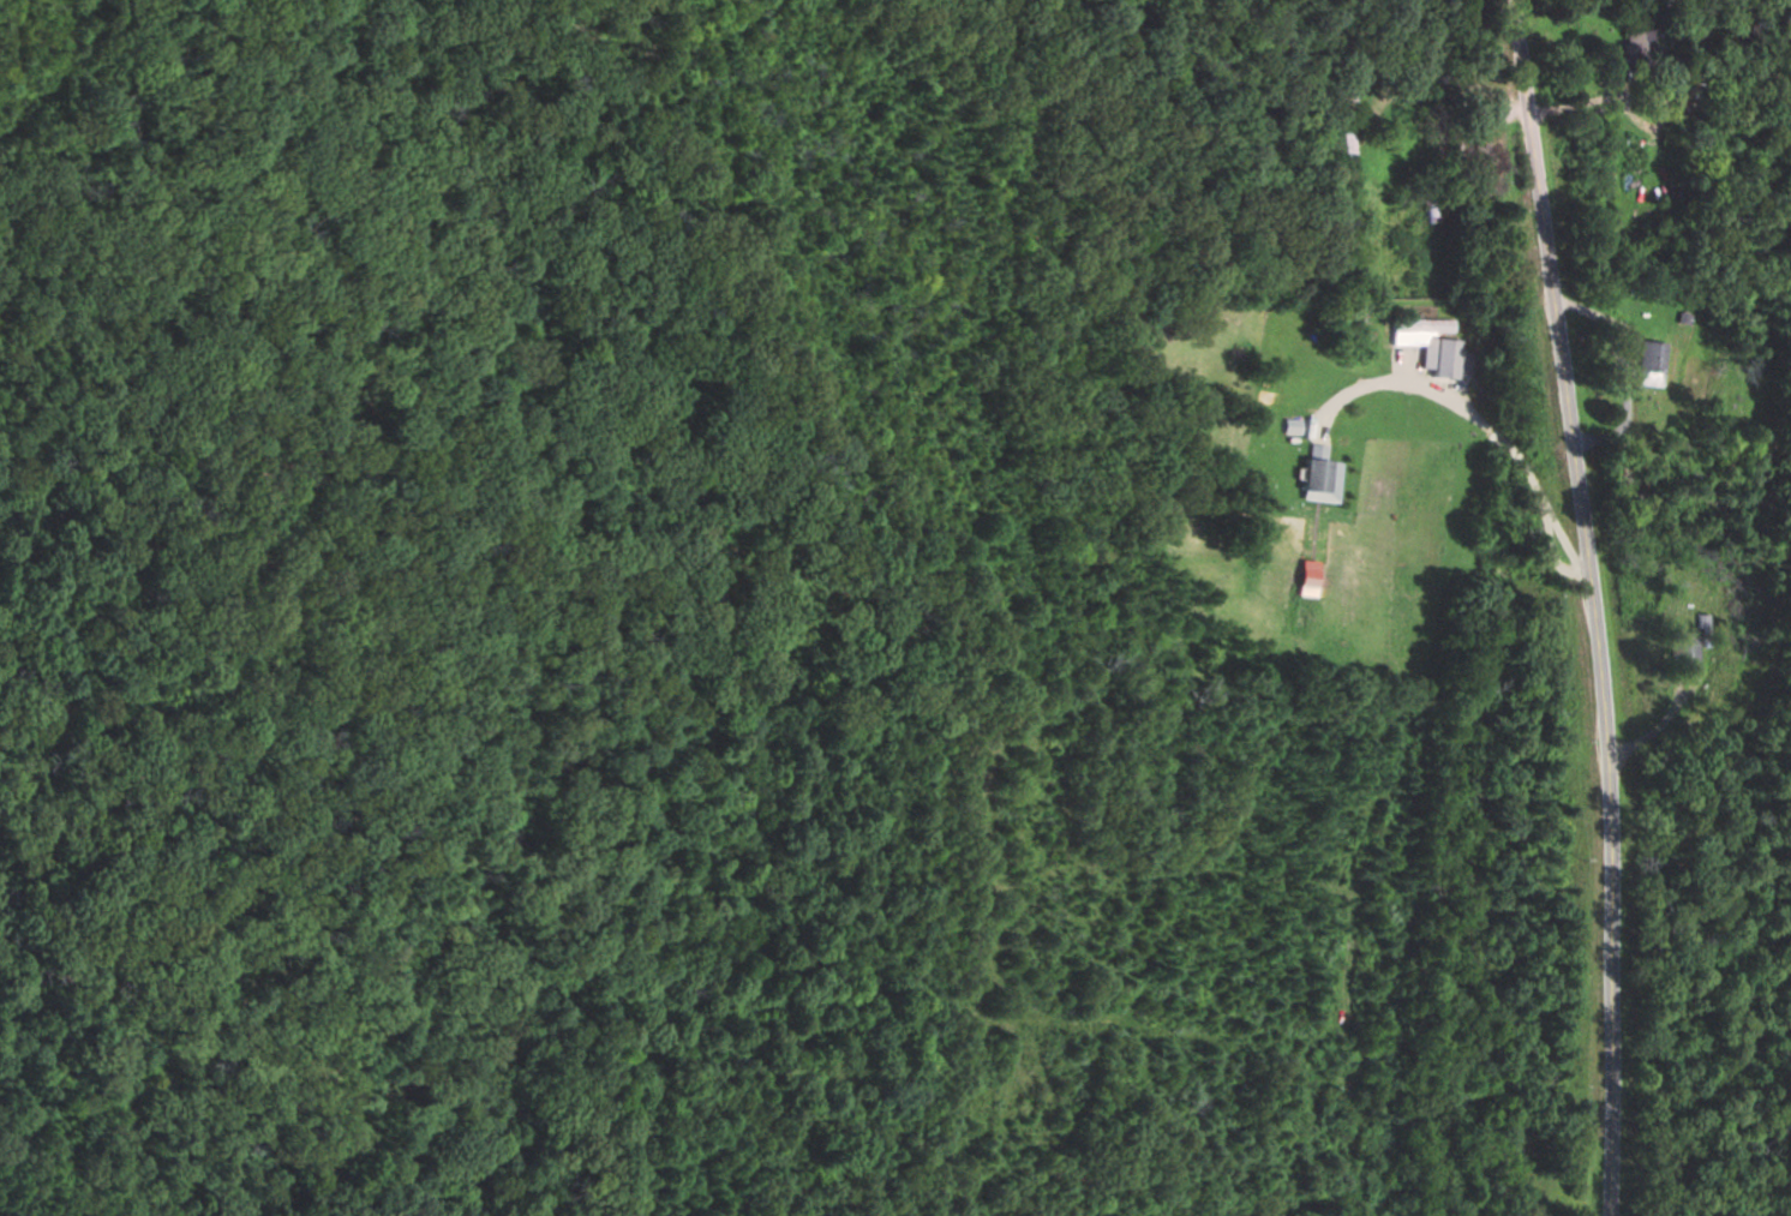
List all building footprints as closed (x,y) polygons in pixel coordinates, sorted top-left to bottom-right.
[(1347,112),(1348,171),(1360,170),(1358,112),(1347,112)] [(1397,331),(1457,331),(1457,317),(1397,317),(1397,331)] [(1666,385),(1668,341),(1641,340),(1639,385),(1666,385)] [(1281,422),(1275,420),(1269,440),(1276,442),(1281,422)] [(1310,489),(1335,492),(1339,460),(1314,457),(1310,489)]
